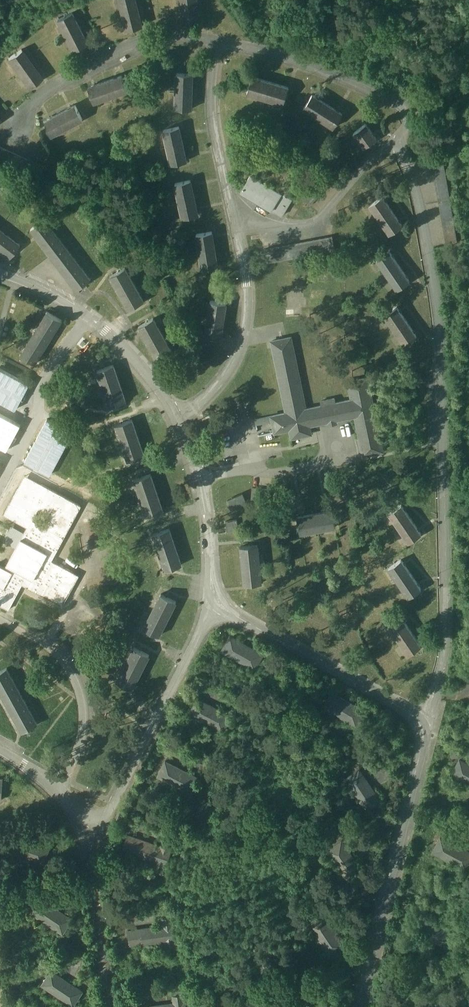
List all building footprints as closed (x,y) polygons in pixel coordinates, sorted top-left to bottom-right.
[(125,28),(143,24),(138,0),(118,0),(125,28)] [(181,20),(200,17),(198,0),(178,0),(181,20)] [(57,15),(71,50),(88,44),(74,9),(57,15)] [(28,87),(43,76),(21,46),(6,58),(28,87)] [(193,108),(193,72),(176,72),(175,108),(193,108)] [(122,74),(87,84),(92,102),(127,92),(122,74)] [(251,74),(246,94),(284,104),(289,84),(251,74)] [(333,127),(343,111),(312,91),(301,108),(333,127)] [(75,103),(42,119),(50,136),(83,119),(75,103)] [(361,148),(377,137),(366,122),(350,133),(361,148)] [(168,163),(187,161),(181,125),(162,128),(168,163)] [(455,237),(445,157),(433,158),(443,239),(455,237)] [(283,215),(293,197),(250,173),(240,191),(283,215)] [(173,182),(181,217),(199,213),(191,178),(173,182)] [(313,184),(301,196),(309,204),(321,192),(313,184)] [(369,202),(387,234),(402,225),(384,194),(369,202)] [(90,279),(47,217),(31,228),(74,290),(90,279)] [(20,242),(0,227),(0,250),(9,257),(20,242)] [(213,230),(195,233),(200,268),(218,265),(213,230)] [(295,244),(270,245),(271,258),(288,257),(288,249),(295,249),(295,244)] [(389,249),(375,259),(396,289),(410,279),(389,249)] [(127,265),(110,273),(126,309),(143,301),(127,265)] [(221,336),(227,302),(210,299),(203,333),(221,336)] [(383,314),(400,340),(415,331),(398,304),(383,314)] [(38,363),(61,317),(44,309),(22,355),(38,363)] [(155,316),(137,324),(151,353),(168,344),(155,316)] [(367,377),(347,381),(351,400),(335,403),(334,399),(320,401),(321,406),(305,409),(290,337),(271,341),(286,413),(270,416),(274,433),(289,430),(291,438),(310,434),(308,426),(354,416),(362,455),(382,451),(367,377)] [(108,406),(126,400),(115,364),(96,370),(108,406)] [(0,403),(0,426),(73,473),(90,447),(6,393),(0,403)] [(133,418),(114,424),(124,457),(143,451),(133,418)] [(25,455),(0,443),(0,506),(25,455)] [(152,473),(133,478),(144,515),(163,510),(152,473)] [(81,502),(23,475),(4,515),(25,525),(6,567),(0,564),(0,604),(10,609),(21,584),(64,604),(79,573),(53,561),(81,502)] [(227,499),(231,509),(247,501),(243,492),(227,499)] [(408,542),(422,532),(405,507),(391,516),(408,542)] [(299,533),(335,527),(332,508),(296,515),(299,533)] [(238,519),(227,520),(228,532),(239,531),(238,519)] [(181,565),(172,527),(153,532),(162,569),(181,565)] [(259,544),(240,545),(242,584),(261,582),(259,544)] [(407,597),(421,588),(402,557),(387,566),(407,597)] [(161,635),(176,599),(158,592),(143,628),(161,635)] [(388,625),(407,654),(422,645),(402,616),(388,625)] [(262,654),(230,636),(221,650),(254,669),(262,654)] [(133,645),(117,678),(134,686),(150,654),(133,645)] [(22,731),(37,723),(7,668),(0,671),(0,692),(22,731)] [(364,711),(331,692),(323,707),(356,726),(364,711)] [(234,702),(224,696),(221,702),(231,707),(234,702)] [(230,715),(197,698),(189,713),(223,731),(230,715)] [(170,760),(178,764),(181,759),(172,754),(170,760)] [(205,764),(194,759),(192,764),(202,770),(205,764)] [(460,759),(452,774),(468,783),(468,764),(460,759)] [(199,778),(165,760),(157,776),(191,793),(199,778)] [(354,763),(342,760),(341,765),(352,768),(354,763)] [(380,801),(358,770),(344,780),(366,811),(380,801)] [(176,835),(165,831),(163,837),(174,841),(176,835)] [(150,866),(164,871),(173,845),(160,840),(159,843),(131,834),(126,849),(153,858),(150,866)] [(49,847),(13,835),(9,848),(17,851),(16,853),(43,863),(49,847)] [(440,837),(433,852),(466,869),(468,863),(468,852),(440,837)] [(362,872),(341,841),(327,850),(348,881),(362,872)] [(72,919),(40,898),(33,910),(40,914),(38,917),(62,933),(72,919)] [(344,946),(322,915),(308,925),(330,956),(344,946)] [(456,921),(446,915),(444,921),(454,926),(456,921)] [(172,916),(161,918),(163,925),(149,927),(128,930),(130,944),(142,942),(142,944),(165,941),(166,948),(176,947),(175,940),(176,939),(174,923),(173,923),(172,916)] [(43,965),(32,967),(33,973),(44,971),(43,965)] [(82,991),(50,971),(43,983),(50,987),(48,990),(72,1006),(82,991)] [(173,995),(174,1002),(160,1004),(150,1006),(141,1006),(186,1006),(185,1000),(184,1001),(183,993),(173,995)]
